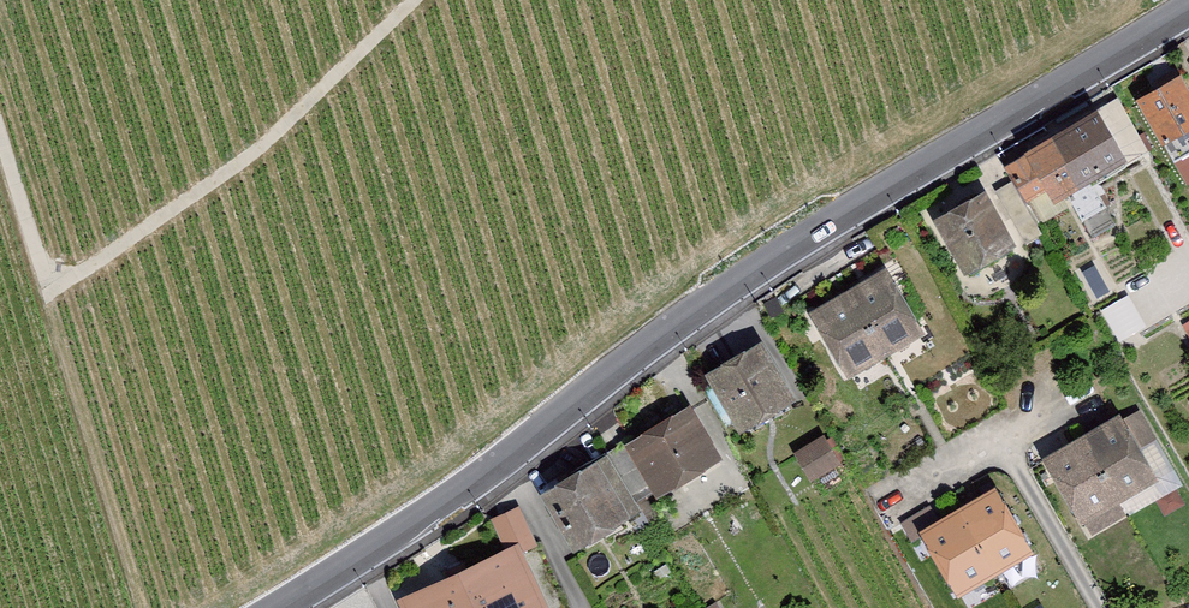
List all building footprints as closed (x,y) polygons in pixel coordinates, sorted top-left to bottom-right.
[(1147,105),(1171,148),(1188,138),(1188,82),(1147,105)] [(1108,116),(1039,159),(1067,206),(1137,164),(1108,116)] [(1023,248),(994,197),(946,225),(975,276),(1023,248)] [(893,274),(822,317),(860,381),(932,337),(893,274)] [(750,435),(802,403),(768,349),(716,381),(750,435)] [(726,460),(696,411),(634,449),(664,499),(726,460)] [(1143,412),(1052,464),(1095,540),(1131,520),(1123,507),(1165,484),(1145,448),(1159,440),(1143,412)] [(830,443),(804,457),(817,482),(843,468),(830,443)] [(648,503),(619,458),(552,501),(581,546),(648,503)] [(929,536),(965,598),(1037,557),(1001,495),(929,536)] [(402,604),(403,607),(548,607),(524,551),(402,604)]
